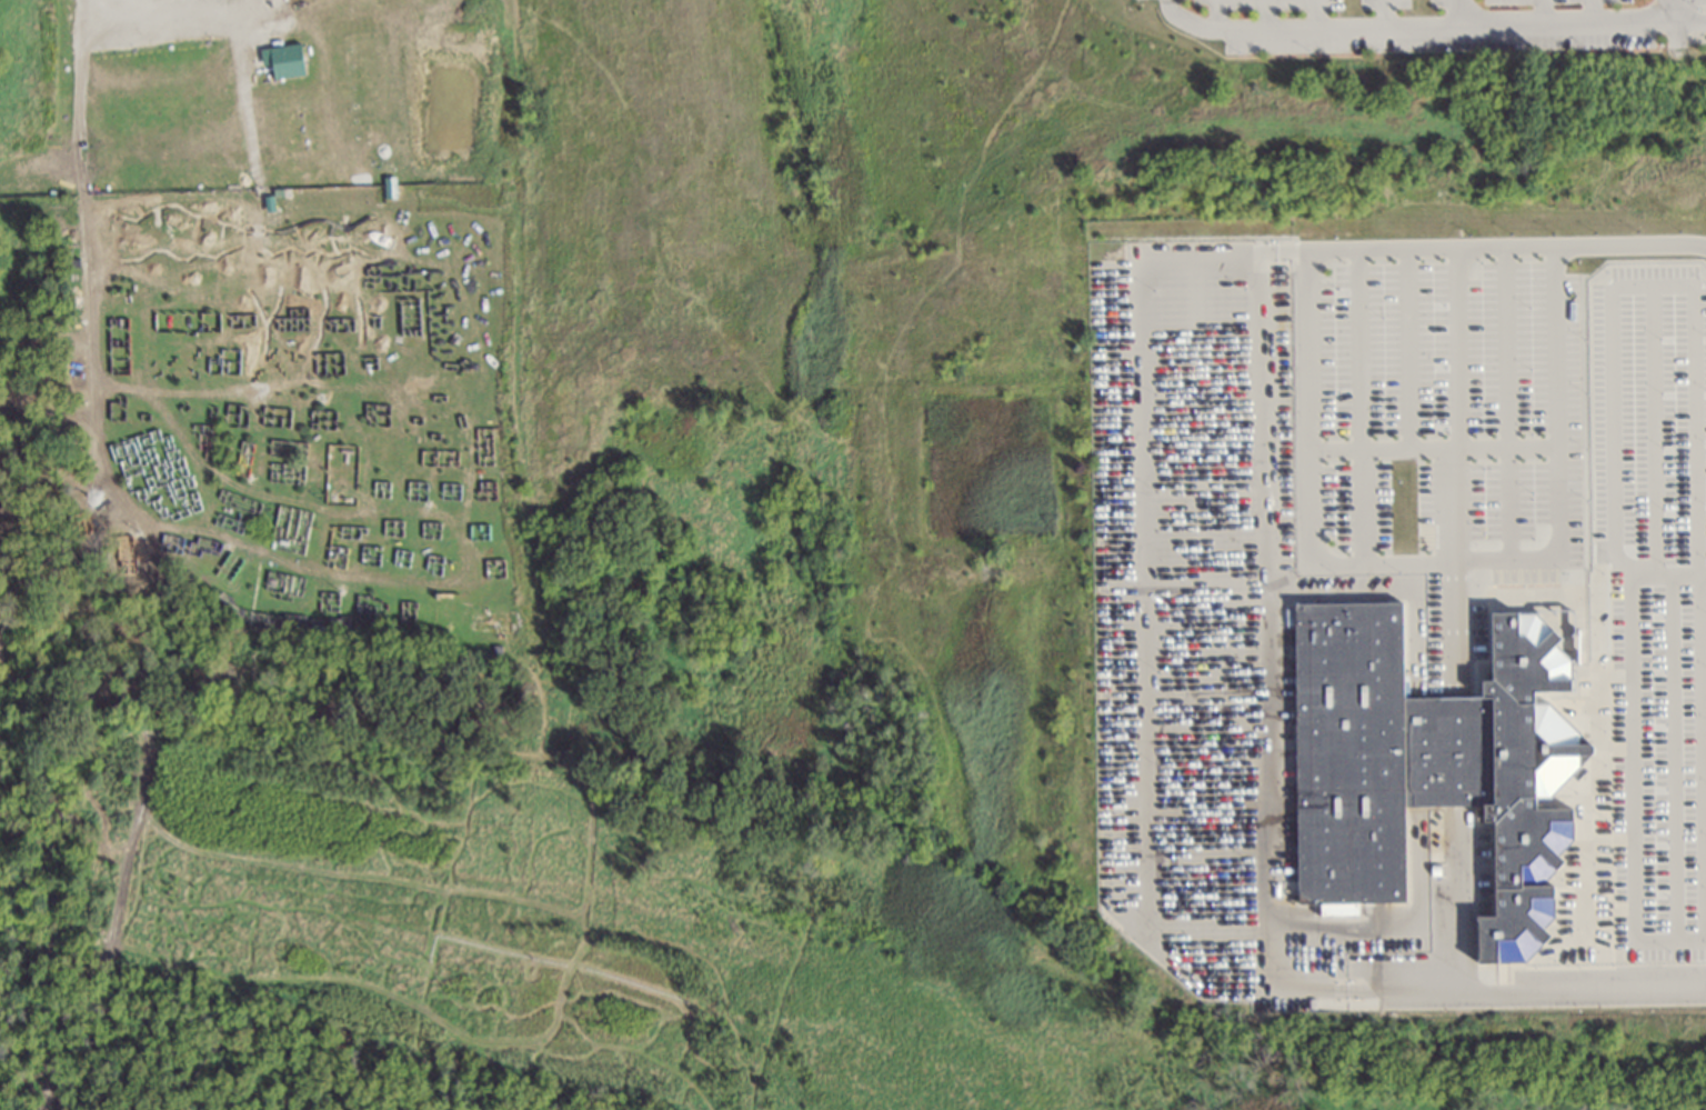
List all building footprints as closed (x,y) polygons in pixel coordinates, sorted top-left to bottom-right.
[(305,75),(301,44),(260,49),(262,65),(272,64),(274,78),(305,75)] [(395,177),(384,177),(384,199),(396,198),(395,177)] [(1297,900),(1292,600),(1399,599),(1401,696),(1454,694),(1479,694),(1479,676),(1491,677),(1489,608),(1514,607),(1515,610),(1533,610),(1559,638),(1553,643),(1569,659),(1568,689),(1531,689),(1532,701),(1546,701),(1590,741),(1590,751),(1547,797),(1533,797),(1534,806),(1569,804),(1570,838),(1556,853),(1563,859),(1539,881),(1552,881),(1553,916),(1543,927),(1549,931),(1523,961),(1476,961),(1476,954),(1477,954),(1477,917),(1475,917),(1475,913),(1494,912),(1493,817),(1482,817),(1482,803),(1459,804),(1403,806),(1405,899),(1358,900),(1358,913),(1318,913),(1318,900),(1297,900)]
